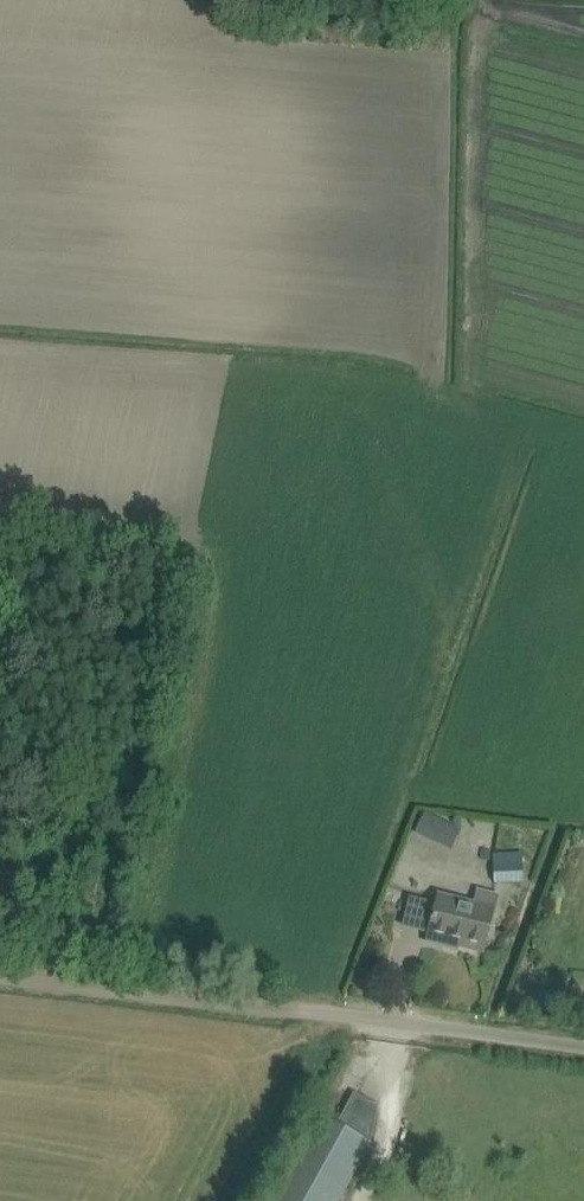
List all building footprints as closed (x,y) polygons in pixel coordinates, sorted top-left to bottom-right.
[(469,848),(477,827),(440,814),(432,834),(469,848)] [(500,848),(500,855),(494,855),(494,883),(522,882),(522,855),(520,855),(520,848),(500,848)] [(458,947),(482,954),(493,911),(496,897),(478,892),(474,906),(438,897),(428,940),(429,940),(430,935),(460,942),(458,947)] [(309,1139),(274,1200),(339,1200),(371,1143),(373,1131),(377,1108),(354,1095),(336,1127),(320,1118),(309,1139)]
